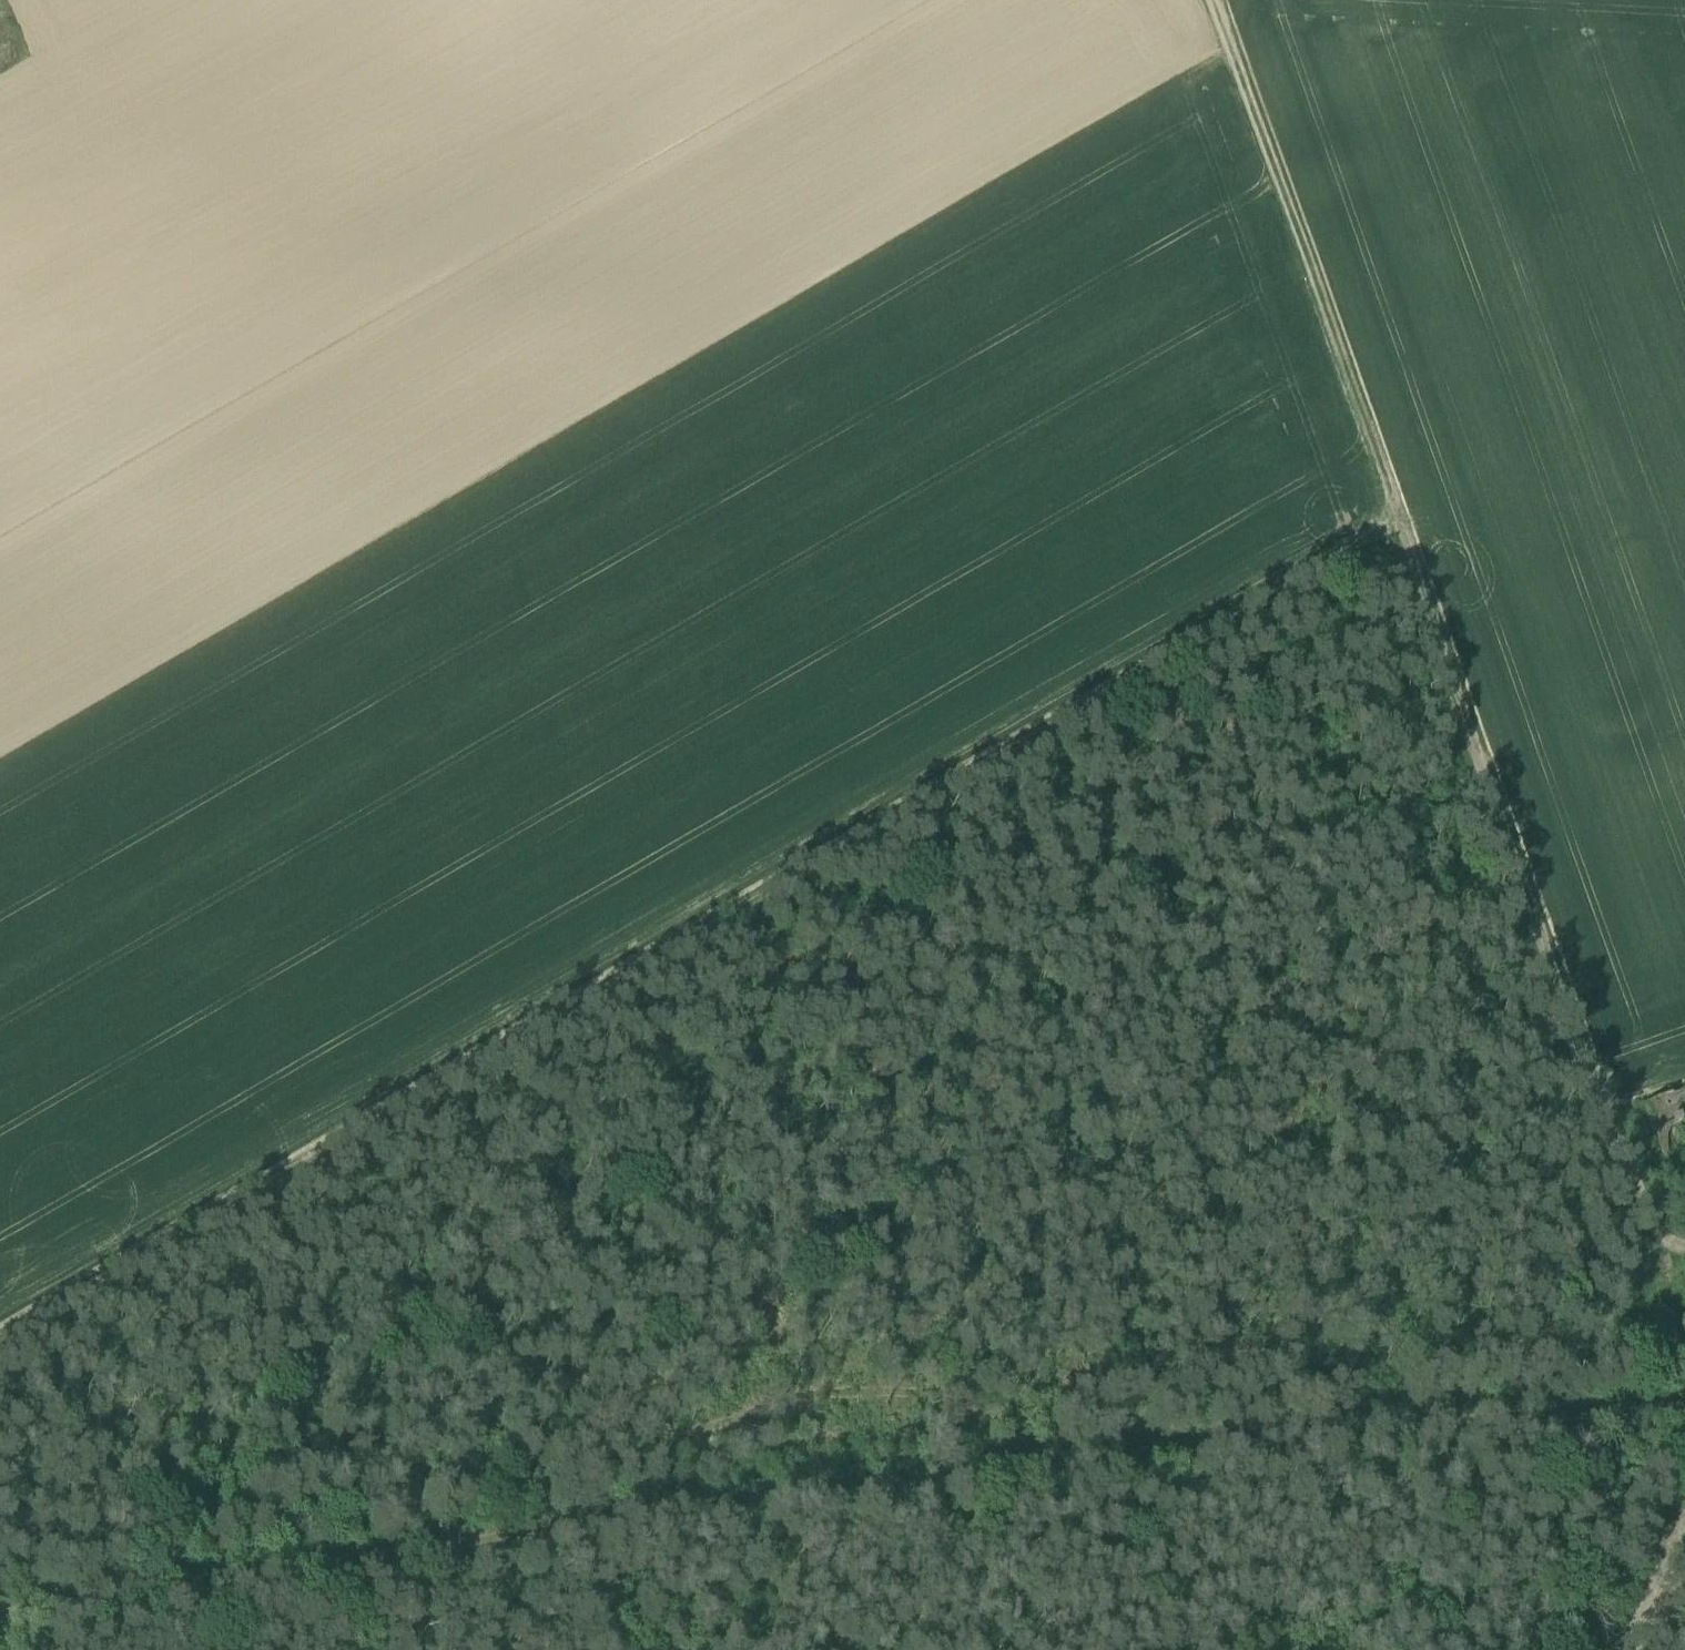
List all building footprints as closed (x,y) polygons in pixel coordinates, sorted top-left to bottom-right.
[(1646,1113),(1684,1221),(1684,1099),(1646,1113)]
